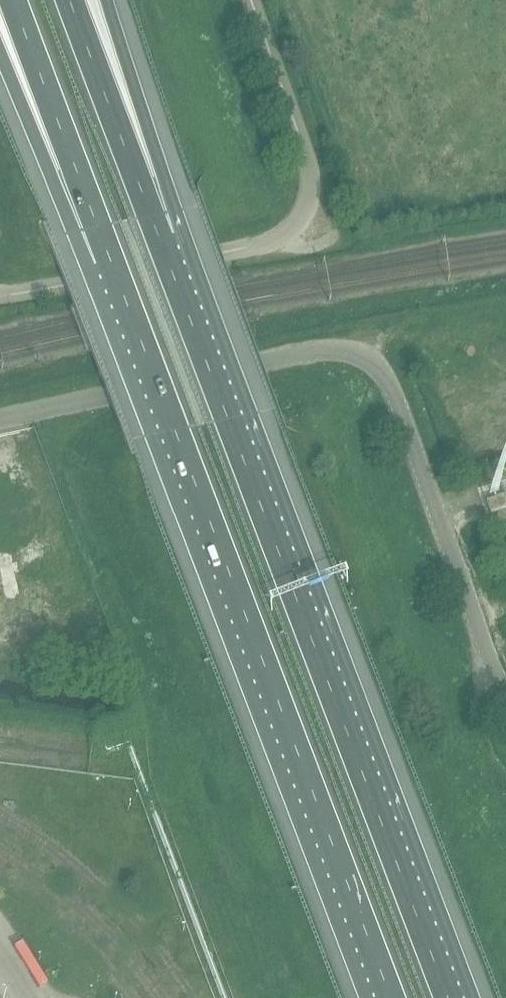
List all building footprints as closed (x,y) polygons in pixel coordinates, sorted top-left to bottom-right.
[(505,495),(486,502),(490,513),(505,507),(505,496),(505,495)] [(49,508),(39,509),(41,521),(51,519),(49,508)]
